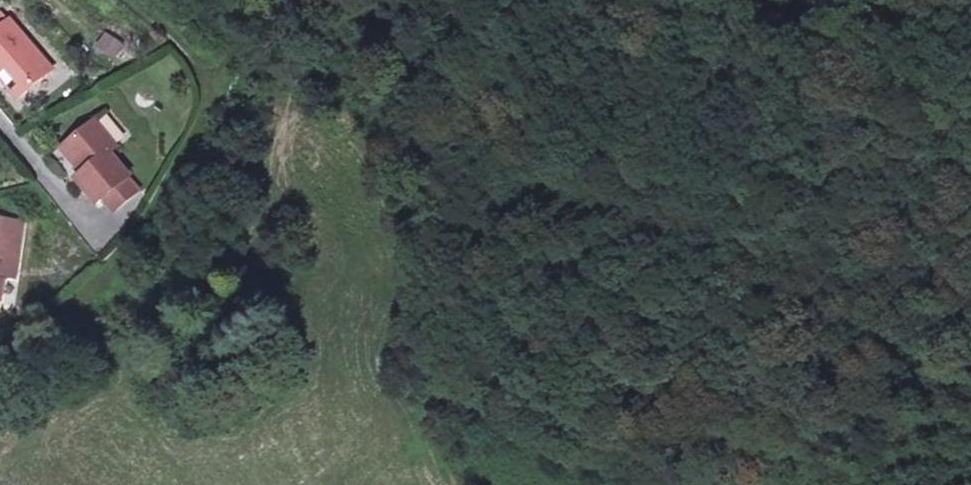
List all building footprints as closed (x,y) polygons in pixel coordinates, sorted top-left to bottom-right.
[(0,25),(0,73),(18,92),(51,61),(9,17),(0,25)] [(74,179),(97,206),(129,181),(107,155),(114,147),(93,124),(59,152),(79,175),(74,179)] [(4,281),(6,266),(18,268),(22,221),(0,220),(0,303),(1,303),(4,281)] [(17,281),(18,268),(6,266),(4,281),(17,281)]
